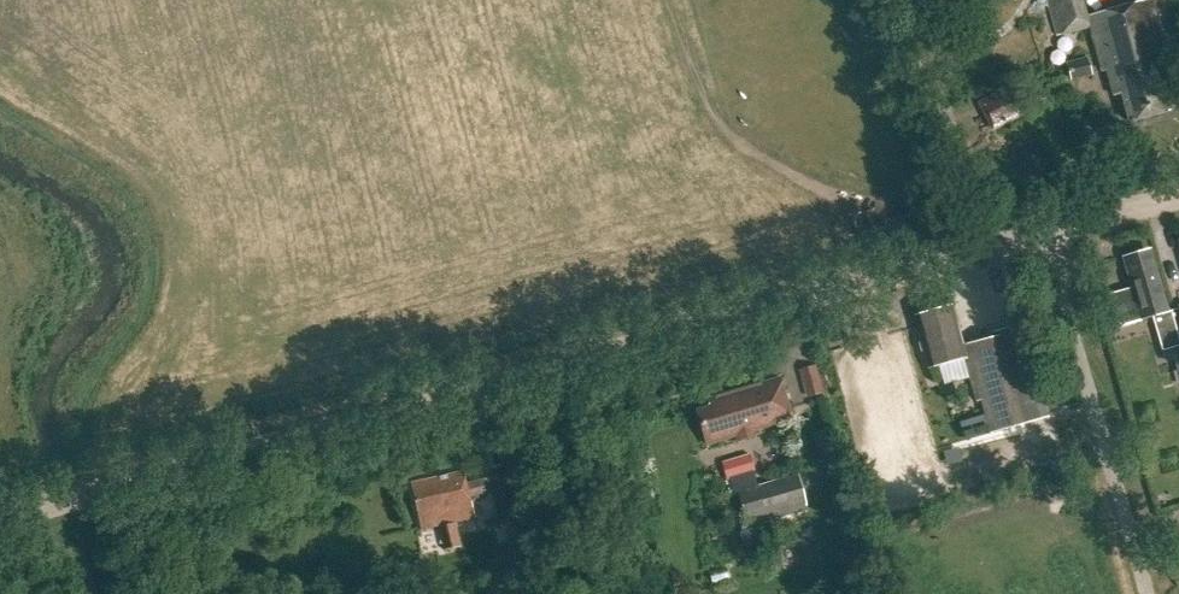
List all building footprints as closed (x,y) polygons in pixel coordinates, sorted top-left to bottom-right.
[(1055,38),(1088,29),(1100,73),(1105,72),(1115,97),(1120,95),(1128,123),(1169,112),(1166,99),(1171,98),(1166,79),(1175,77),(1155,2),(1088,20),(1083,0),(1045,0),(1055,38)] [(1087,60),(1065,66),(1070,84),(1093,77),(1087,60)] [(991,131),(1005,123),(993,97),(979,104),(991,131)] [(1126,257),(1133,282),(1130,282),(1132,288),(1110,294),(1120,327),(1141,320),(1142,321),(1152,318),(1162,351),(1178,346),(1178,338),(1171,311),(1168,312),(1155,269),(1153,270),(1147,251),(1126,257)] [(981,401),(990,434),(1049,418),(1024,329),(962,346),(952,307),(915,317),(929,369),(957,361),(959,366),(967,364),(977,402),(981,401)] [(807,395),(824,390),(817,366),(800,371),(807,395)] [(698,411),(708,444),(793,419),(781,379),(710,401),(711,407),(698,411)] [(751,450),(721,459),(728,479),(733,478),(737,491),(746,522),(809,504),(800,473),(757,486),(752,472),(757,471),(751,450)] [(483,481),(465,484),(463,473),(410,484),(420,530),(475,518),(470,497),(486,494),(483,481)] [(516,520),(505,474),(485,478),(496,525),(516,520)] [(454,523),(437,527),(442,550),(459,547),(454,523)]
